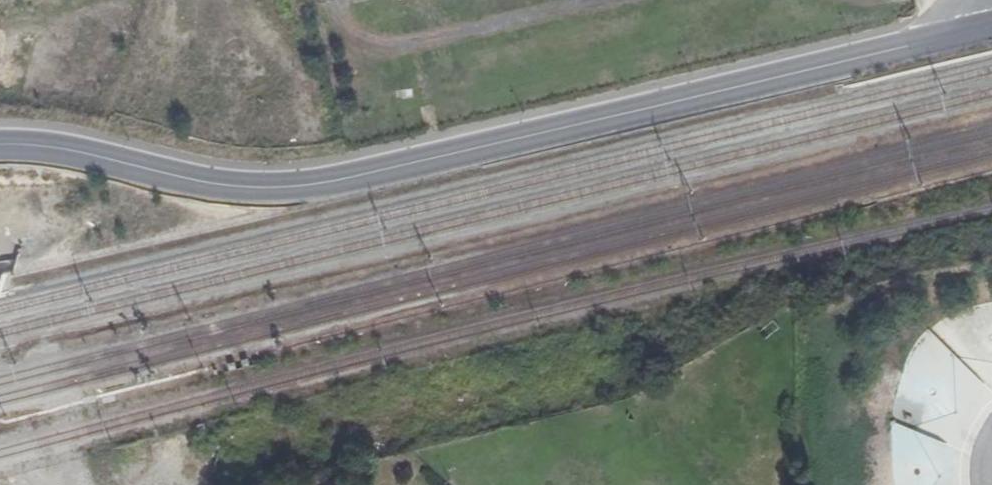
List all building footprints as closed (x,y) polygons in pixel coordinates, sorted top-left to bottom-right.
[(967,455),(940,456),(939,439),(912,440),(911,419),(891,420),(894,484),(969,484),(967,455)]
